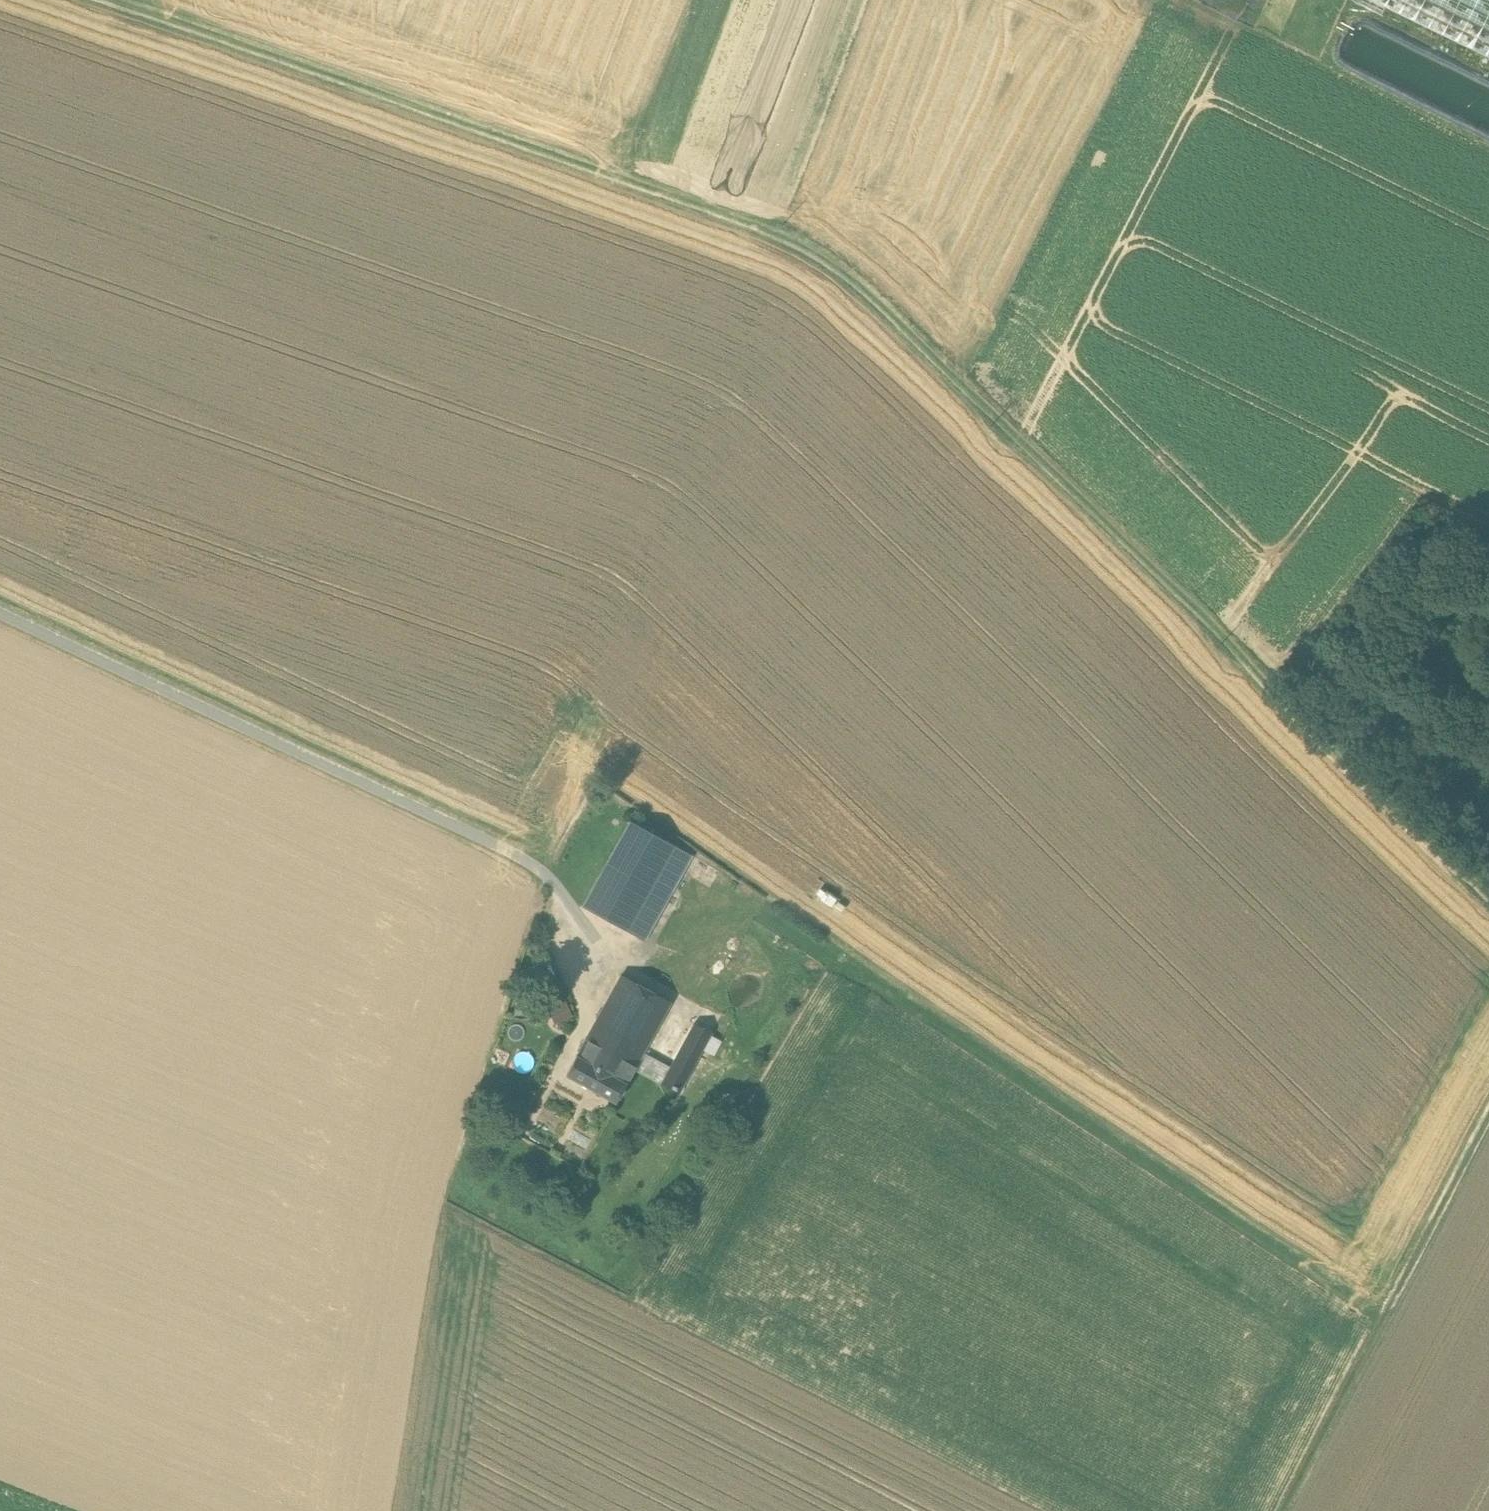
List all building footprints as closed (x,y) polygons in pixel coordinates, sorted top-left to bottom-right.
[(1488,57),(1488,0),(1371,0),(1488,57)] [(631,821),(583,907),(625,930),(673,844),(631,821)] [(673,844),(625,930),(645,941),(693,855),(673,844)] [(671,1002),(621,975),(577,1056),(626,1083),(634,1069),(643,1052),(671,1002)] [(553,1022),(571,1015),(565,999),(547,1006),(553,1022)] [(671,1067),(662,1084),(679,1093),(703,1049),(711,1035),(712,1033),(694,1024),(671,1067)] [(723,1041),(711,1035),(703,1049),(715,1055),(723,1041)] [(634,1069),(662,1084),(671,1067),(643,1052),(634,1069)] [(626,1083),(577,1056),(567,1075),(616,1102),(626,1083)]
